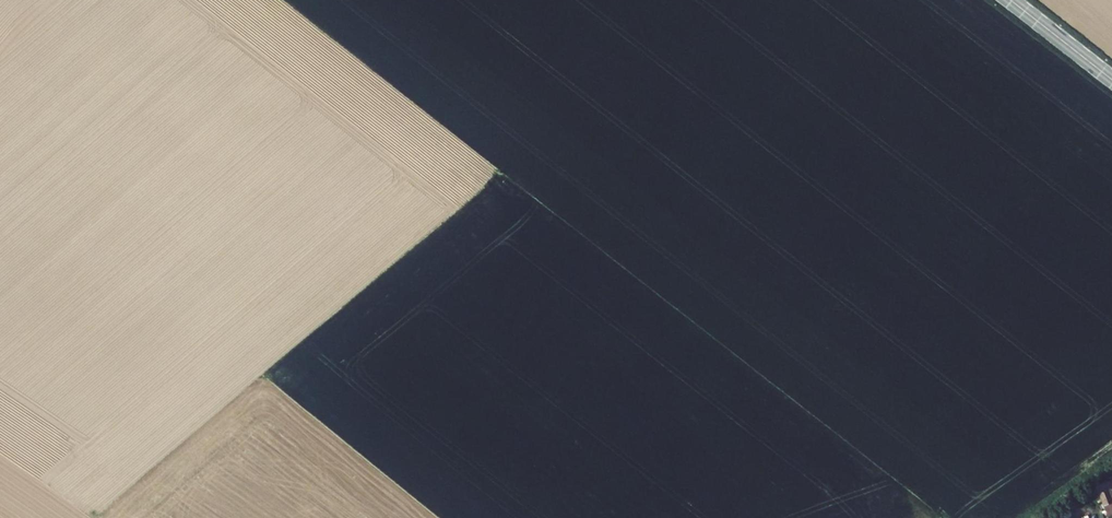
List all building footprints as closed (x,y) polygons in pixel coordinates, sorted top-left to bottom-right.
[(1105,489),(1097,492),(1099,499),(1102,506),(1110,503),(1105,489)]
